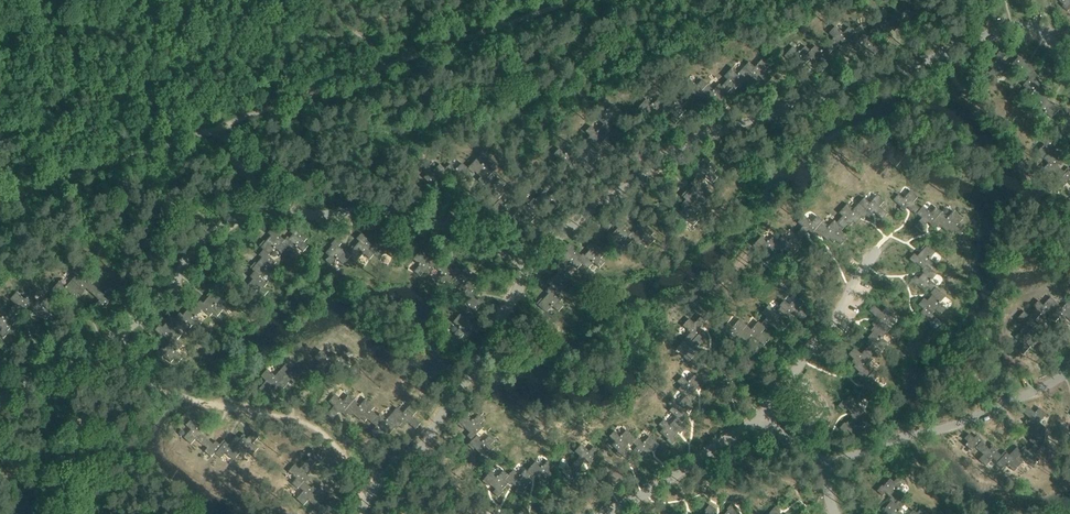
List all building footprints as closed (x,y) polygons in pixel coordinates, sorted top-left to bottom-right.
[(1063,4),(1062,6),(1068,11),(1069,8),(1069,3),(1069,2),(1069,0),(1059,0),(1063,4)] [(844,42),(854,32),(849,27),(843,33),(835,26),(829,33),(834,37),(827,45),(833,50),(838,44),(840,42),(843,44),(842,45),(846,48),(848,45),(844,42)] [(844,42),(848,45),(850,47),(852,46),(859,52),(861,50),(865,53),(867,51),(872,56),(878,49),(871,43),(874,40),(868,34),(866,31),(860,37),(854,32),(844,42)] [(806,55),(810,59),(812,60),(813,58),(819,64),(816,66),(822,72),(827,66),(826,65),(833,57),(829,54),(833,50),(827,45),(822,51),(815,45),(810,50),(806,55)] [(806,55),(810,50),(805,46),(799,52),(793,46),(784,56),(790,61),(791,59),(797,64),(794,67),(800,73),(805,67),(803,66),(810,59),(806,55)] [(772,78),(764,71),(769,66),(762,59),(755,67),(749,61),(744,67),(750,73),(753,70),(755,72),(767,83),(772,78)] [(740,87),(745,83),(747,80),(749,82),(750,80),(748,77),(751,73),(750,73),(744,67),(738,73),(732,67),(724,76),(727,79),(721,86),(728,92),(732,87),(735,89),(738,85),(740,87)] [(698,94),(707,84),(702,79),(697,85),(689,78),(682,85),(687,90),(680,98),(686,103),(692,96),(691,96),(693,94),(696,96),(695,97),(699,101),(702,98),(698,94)] [(698,94),(702,98),(704,100),(705,98),(712,105),(714,103),(718,106),(720,103),(726,108),(732,102),(725,95),(728,92),(721,86),(719,84),(713,90),(707,84),(698,94)] [(1050,97),(1045,92),(1040,97),(1041,98),(1034,106),(1037,109),(1034,113),(1039,118),(1045,112),(1051,118),(1053,116),(1060,108),(1055,103),(1053,105),(1048,99),(1050,97)] [(608,131),(608,130),(613,125),(610,122),(616,117),(617,118),(622,113),(613,104),(607,110),(600,104),(595,110),(600,114),(596,117),(604,124),(603,125),(608,131)] [(599,152),(603,147),(601,144),(606,138),(608,140),(613,134),(608,130),(608,131),(603,125),(597,131),(591,126),(586,131),(590,135),(587,139),(594,146),(593,147),(599,152)] [(1063,163),(1058,159),(1058,158),(1056,160),(1049,153),(1043,158),(1048,163),(1041,171),(1048,177),(1053,172),(1060,179),(1065,173),(1063,172),(1064,171),(1060,168),(1059,168),(1057,166),(1059,163),(1061,165),(1063,163)] [(468,168),(472,172),(473,173),(475,172),(481,177),(478,180),(483,185),(488,179),(487,178),(494,171),(491,168),(494,163),(489,158),(483,164),(477,159),(468,168)] [(446,176),(446,177),(454,183),(452,185),(458,190),(463,184),(460,182),(465,176),(467,177),(472,172),(468,168),(462,163),(456,169),(450,163),(445,169),(449,173),(446,176)] [(428,164),(423,170),(427,174),(424,178),(431,184),(424,193),(430,198),(441,185),(438,183),(443,177),(445,179),(446,177),(446,176),(449,173),(445,169),(440,164),(434,170),(428,164)] [(1068,170),(1069,169),(1069,168),(1068,167),(1064,171),(1063,172),(1065,173),(1060,179),(1058,181),(1064,186),(1068,181),(1069,183),(1069,172),(1068,170)] [(485,194),(486,192),(492,198),(489,200),(495,205),(500,200),(499,199),(506,191),(502,188),(506,184),(500,179),(495,185),(488,179),(483,185),(479,189),(485,194)] [(548,209),(545,212),(552,218),(557,212),(555,210),(561,203),(557,200),(562,195),(556,190),(551,196),(544,190),(535,200),(539,204),(541,205),(542,203),(548,209)] [(915,214),(919,210),(912,203),(916,198),(909,191),(902,199),(897,195),(892,201),(900,208),(899,210),(904,214),(906,212),(904,211),(906,208),(915,216),(916,214),(915,214)] [(864,215),(865,216),(867,218),(871,214),(870,214),(873,211),(881,219),(886,213),(878,206),(883,201),(876,195),(869,202),(863,197),(858,203),(868,212),(864,215)] [(496,214),(498,213),(504,218),(501,221),(506,226),(511,220),(510,219),(517,212),(513,208),(517,204),(512,199),(506,205),(500,200),(495,205),(491,209),(496,214)] [(835,222),(842,228),(847,223),(849,225),(852,221),(854,223),(861,216),(863,218),(865,216),(864,215),(868,212),(858,203),(852,209),(846,203),(838,212),(841,215),(835,222)] [(933,229),(935,226),(931,223),(940,212),(935,208),(930,214),(922,207),(919,210),(915,214),(916,214),(921,219),(914,227),(920,232),(927,223),(930,225),(929,226),(933,229)] [(931,223),(935,226),(938,228),(939,226),(947,233),(948,231),(952,234),(954,231),(960,236),(966,229),(959,223),(962,220),(952,212),(947,218),(940,212),(931,223)] [(794,234),(800,239),(807,230),(810,233),(809,233),(813,237),(815,234),(811,231),(821,220),(816,215),(810,221),(802,214),(796,221),(801,226),(794,234)] [(811,231),(815,234),(818,236),(819,234),(827,241),(828,239),(832,242),(834,239),(840,244),(846,238),(839,231),(842,228),(835,222),(833,220),(827,226),(821,220),(811,231)] [(288,240),(287,240),(286,239),(285,240),(281,244),(286,248),(291,253),(297,246),(303,252),(308,246),(304,242),(307,239),(299,232),(301,231),(295,226),(290,232),(293,234),(288,240)] [(281,254),(286,248),(281,244),(285,240),(277,234),(278,232),(273,228),(268,233),(271,236),(266,242),(264,240),(259,246),(264,250),(269,255),(275,248),(281,254)] [(375,244),(373,246),(374,246),(371,250),(375,253),(374,254),(380,259),(386,252),(392,258),(397,252),(393,248),(396,245),(388,238),(389,237),(384,232),(379,237),(382,240),(377,246),(375,244)] [(352,255),(358,260),(364,254),(370,259),(374,254),(375,253),(371,250),(374,246),(373,246),(366,239),(367,238),(362,233),(357,239),(360,241),(354,247),(353,246),(348,251),(352,255)] [(796,243),(800,239),(794,234),(789,240),(782,234),(777,239),(773,244),(777,248),(779,249),(780,247),(786,252),(783,255),(789,260),(794,255),(793,254),(800,246),(796,243)] [(773,244),(777,239),(772,235),(766,241),(760,235),(751,245),(756,250),(758,248),(764,253),(761,256),(767,262),(772,256),(771,255),(777,248),(773,244)] [(343,265),(352,255),(348,251),(346,250),(345,252),(339,246),(342,243),(336,239),(331,244),(332,245),(326,253),(329,256),(326,260),(331,265),(337,259),(343,265)] [(578,259),(582,264),(588,269),(593,262),(600,268),(605,262),(601,258),(604,255),(596,248),(598,247),(592,242),(587,247),(590,250),(585,256),(583,254),(581,256),(578,259)] [(928,264),(933,268),(937,263),(931,258),(937,251),(927,242),(922,248),(924,249),(919,255),(916,252),(910,258),(916,263),(917,262),(924,268),(928,264)] [(578,269),(582,264),(578,259),(581,256),(574,249),(575,248),(570,243),(565,248),(568,251),(562,257),(561,255),(556,261),(560,264),(565,270),(571,263),(578,269)] [(434,267),(435,268),(440,262),(434,258),(432,261),(426,256),(427,254),(422,249),(413,259),(420,265),(414,271),(420,276),(424,272),(427,275),(434,267)] [(259,255),(262,258),(257,264),(255,262),(250,268),(255,271),(261,276),(266,270),(273,275),(277,270),(273,266),(276,262),(269,256),(269,255),(264,250),(259,255)] [(456,266),(456,267),(454,269),(448,264),(449,263),(443,258),(440,262),(435,268),(441,274),(436,280),(442,285),(446,281),(449,284),(456,276),(457,277),(462,271),(456,266)] [(565,271),(565,270),(560,264),(555,270),(558,272),(553,278),(551,277),(546,282),(550,286),(556,291),(562,285),(568,290),(573,285),(569,281),(572,277),(565,271)] [(928,264),(924,268),(923,270),(925,272),(919,277),(916,275),(911,280),(917,285),(918,284),(926,291),(929,287),(933,291),(936,287),(937,287),(938,286),(932,280),(938,273),(933,268),(928,264)] [(458,289),(463,293),(467,289),(471,292),(478,285),(479,286),(484,280),(478,275),(475,278),(470,273),(471,272),(465,267),(462,271),(457,277),(463,282),(458,289)] [(260,277),(261,276),(255,271),(250,277),(253,279),(248,285),(246,284),(241,289),(252,298),(257,292),(264,297),(269,291),(264,288),(267,284),(260,277)] [(77,275),(72,280),(82,289),(79,293),(82,295),(85,291),(84,291),(87,289),(95,296),(99,291),(100,291),(92,284),(97,278),(90,272),(83,280),(77,275)] [(56,293),(50,299),(49,300),(56,306),(61,300),(63,303),(66,299),(68,301),(75,293),(77,295),(79,293),(82,289),(72,280),(66,286),(60,281),(52,290),(56,293)] [(556,291),(550,286),(545,291),(548,294),(543,300),(541,298),(536,303),(546,313),(552,306),(558,312),(563,306),(559,302),(562,299),(555,292),(556,291)] [(936,287),(933,291),(931,292),(933,294),(928,300),(925,297),(919,304),(924,309),(926,306),(933,312),(932,312),(933,313),(936,309),(942,314),(947,308),(940,302),(946,296),(937,287),(936,287)] [(460,311),(461,312),(462,312),(466,315),(469,311),(473,314),(479,307),(481,308),(486,302),(480,297),(477,300),(471,295),(473,293),(471,292),(467,289),(463,293),(459,299),(465,304),(460,311)] [(209,297),(208,297),(203,303),(200,301),(196,306),(202,311),(202,310),(210,316),(213,313),(217,317),(222,311),(216,305),(222,299),(212,290),(207,296),(209,297)] [(108,302),(112,297),(106,291),(103,294),(100,291),(99,291),(95,296),(100,300),(97,303),(103,309),(109,302),(108,302)] [(9,312),(14,317),(22,308),(25,310),(24,311),(28,314),(30,311),(26,308),(35,298),(30,293),(25,299),(17,292),(11,299),(16,304),(9,312)] [(42,303),(35,298),(26,308),(30,311),(32,313),(34,311),(41,318),(43,316),(47,319),(49,317),(54,322),(60,315),(53,309),(56,306),(49,300),(50,299),(47,297),(42,303)] [(1056,321),(1059,318),(1061,316),(1053,309),(1058,303),(1051,297),(1044,305),(1039,300),(1034,306),(1037,308),(1042,313),(1040,315),(1041,315),(1045,320),(1047,318),(1045,316),(1048,313),(1050,315),(1050,316),(1056,321)] [(784,315),(785,315),(791,321),(792,319),(791,317),(793,315),(801,323),(807,317),(799,310),(804,305),(797,298),(789,306),(784,301),(779,307),(781,308),(786,313),(784,315)] [(1058,303),(1053,309),(1061,316),(1059,318),(1064,322),(1066,320),(1064,319),(1066,316),(1069,320),(1069,300),(1063,308),(1058,303)] [(202,311),(196,306),(191,302),(186,308),(188,309),(183,315),(180,313),(175,318),(181,323),(182,322),(190,328),(193,325),(197,329),(202,323),(196,317),(202,311)] [(767,317),(760,324),(760,325),(764,329),(766,330),(774,321),(776,324),(774,326),(776,327),(781,322),(779,321),(785,315),(784,315),(786,313),(781,308),(777,313),(769,305),(762,312),(767,317)] [(878,324),(888,333),(893,327),(887,322),(894,314),(887,307),(882,313),(874,306),(869,311),(878,319),(876,321),(875,321),(872,325),(874,327),(875,327),(878,324)] [(926,306),(924,309),(921,312),(924,315),(919,319),(925,324),(928,321),(931,323),(937,317),(932,312),(933,312),(926,306)] [(1037,319),(1041,315),(1040,315),(1042,313),(1037,308),(1030,316),(1025,311),(1018,318),(1026,325),(1022,330),(1027,335),(1034,327),(1036,329),(1041,324),(1039,322),(1037,324),(1034,321),(1037,319)] [(1,330),(0,331),(0,334),(4,338),(9,332),(8,331),(14,324),(11,320),(14,317),(9,312),(4,318),(0,314),(0,329),(1,330)] [(462,312),(461,312),(453,322),(460,328),(454,334),(460,339),(465,334),(468,337),(474,330),(477,332),(481,326),(474,321),(472,324),(466,319),(468,317),(466,315),(462,312)] [(181,323),(175,318),(171,314),(166,320),(168,321),(163,327),(160,324),(155,330),(164,338),(165,337),(169,340),(173,336),(177,340),(182,335),(176,329),(181,323)] [(690,332),(686,337),(691,342),(699,334),(700,336),(705,331),(703,329),(702,331),(699,329),(707,321),(702,315),(695,323),(690,318),(683,325),(690,332)] [(744,343),(747,340),(748,338),(740,331),(745,325),(739,319),(731,327),(727,322),(721,328),(729,335),(728,337),(733,341),(734,340),(733,338),(735,335),(744,343)] [(750,330),(745,325),(740,331),(748,338),(747,340),(752,344),(753,343),(751,341),(754,338),(762,346),(768,341),(760,334),(764,329),(760,325),(760,324),(758,322),(750,330)] [(869,346),(864,351),(871,357),(877,350),(881,354),(889,344),(883,339),(888,333),(878,324),(875,327),(874,327),(872,329),(874,331),(868,338),(870,340),(867,344),(869,346)] [(1022,330),(1016,337),(1023,344),(1019,349),(1024,354),(1032,346),(1033,348),(1038,343),(1036,341),(1034,342),(1032,340),(1040,332),(1036,329),(1034,327),(1027,335),(1022,330)] [(704,339),(700,336),(699,334),(691,342),(686,337),(679,343),(687,351),(682,355),(688,361),(695,353),(697,355),(702,350),(700,348),(698,350),(696,347),(704,339)] [(183,345),(177,340),(173,336),(169,340),(168,342),(170,343),(164,349),(161,347),(156,352),(162,357),(163,356),(171,362),(174,359),(178,363),(183,357),(177,351),(183,345)] [(859,376),(861,378),(865,382),(875,371),(868,366),(874,359),(871,357),(864,351),(862,355),(855,348),(849,355),(854,360),(852,362),(855,366),(854,368),(861,374),(859,376)] [(319,375),(326,366),(332,359),(331,358),(323,351),(318,357),(321,360),(313,370),(319,375)] [(335,353),(331,358),(332,359),(326,366),(329,368),(328,369),(330,371),(334,366),(339,370),(341,366),(346,371),(350,366),(335,353)] [(282,381),(278,385),(284,390),(291,381),(294,383),(292,385),(294,387),(300,380),(298,378),(304,372),(298,367),(294,372),(286,365),(279,372),(276,376),(282,381)] [(276,389),(278,385),(282,381),(276,376),(267,369),(261,376),(266,381),(259,389),(266,394),(273,386),(276,389)] [(880,376),(875,371),(865,382),(861,378),(859,381),(863,384),(866,386),(858,394),(864,399),(871,392),(876,396),(883,389),(875,382),(880,376)] [(686,395),(684,397),(690,402),(691,401),(695,396),(692,394),(697,388),(699,389),(704,384),(694,375),(688,381),(682,376),(677,381),(681,385),(678,389),(686,395)] [(346,416),(348,414),(344,410),(353,400),(348,395),(343,401),(335,394),(328,402),(334,406),(327,414),(333,419),(340,410),(342,413),(346,416)] [(850,416),(852,418),(856,421),(860,417),(865,411),(859,405),(864,399),(858,394),(855,398),(851,395),(844,403),(843,401),(838,407),(844,412),(846,409),(852,414),(850,416)] [(695,405),(691,401),(690,402),(684,397),(679,403),(673,397),(668,403),(672,407),(669,411),(677,417),(675,419),(681,424),(681,423),(686,418),(683,415),(688,409),(690,411),(695,405)] [(360,405),(353,400),(344,410),(348,414),(350,416),(352,414),(359,420),(361,418),(365,421),(367,419),(372,423),(378,416),(371,411),(375,407),(365,399),(360,405)] [(397,408),(392,413),(402,422),(399,426),(402,428),(405,425),(405,424),(407,422),(415,429),(420,423),(412,416),(417,411),(410,405),(403,413),(397,408)] [(1025,422),(1030,426),(1031,425),(1039,433),(1044,427),(1039,423),(1047,415),(1040,408),(1035,413),(1027,406),(1022,411),(1028,417),(1031,419),(1028,421),(1027,420),(1025,422)] [(380,414),(378,416),(372,423),(376,426),(370,433),(376,439),(381,434),(384,436),(387,432),(389,434),(395,427),(397,428),(399,426),(402,422),(392,413),(387,419),(380,414)] [(472,442),(477,437),(476,436),(483,429),(480,425),(484,421),(478,416),(472,422),(466,416),(457,425),(462,431),(464,429),(469,434),(467,437),(472,442)] [(856,421),(852,418),(846,425),(844,424),(839,429),(845,434),(848,431),(853,437),(852,438),(857,444),(867,433),(860,428),(866,421),(860,417),(856,421)] [(686,427),(681,423),(681,424),(675,419),(670,425),(664,419),(659,425),(663,429),(660,432),(668,439),(666,440),(672,445),(677,439),(674,437),(679,431),(681,432),(686,427)] [(205,446),(209,441),(201,434),(203,431),(205,433),(207,431),(201,426),(200,428),(192,421),(187,427),(192,431),(185,439),(192,446),(197,440),(205,447),(205,446)] [(1050,434),(1044,427),(1039,433),(1031,425),(1030,426),(1031,427),(1028,430),(1035,437),(1032,440),(1031,438),(1029,440),(1034,445),(1035,444),(1040,449),(1042,451),(1048,446),(1043,441),(1050,434)] [(635,440),(635,439),(625,430),(619,437),(613,431),(608,436),(613,441),(610,444),(616,451),(614,453),(619,458),(625,452),(622,449),(628,443),(630,445),(631,444),(635,440)] [(235,449),(241,454),(245,449),(253,456),(259,449),(254,444),(261,436),(255,431),(247,440),(245,438),(246,436),(244,434),(240,439),(240,440),(242,441),(235,449)] [(973,441),(976,444),(981,439),(977,435),(974,438),(969,433),(964,438),(970,444),(973,441)] [(226,439),(221,446),(222,448),(217,454),(222,459),(227,454),(235,461),(241,454),(235,449),(242,441),(240,440),(240,439),(237,436),(229,445),(227,443),(228,441),(226,439)] [(477,437),(472,442),(467,447),(473,452),(475,450),(480,455),(477,458),(483,464),(488,458),(487,457),(494,450),(490,446),(494,442),(489,437),(483,443),(477,437)] [(636,438),(635,439),(635,440),(631,444),(635,447),(632,451),(639,458),(638,459),(643,464),(648,459),(645,456),(651,451),(653,452),(658,447),(648,438),(642,444),(636,438)] [(981,439),(976,444),(976,445),(983,452),(978,457),(985,464),(993,456),(997,461),(1002,456),(1001,455),(995,450),(997,448),(992,443),(990,445),(992,447),(989,449),(982,442),(983,441),(981,439)] [(205,446),(205,447),(208,449),(206,453),(213,458),(217,453),(217,454),(222,448),(221,446),(217,442),(214,445),(209,441),(205,446)] [(573,464),(578,468),(586,460),(589,462),(587,464),(589,466),(595,459),(593,458),(599,451),(593,446),(589,451),(581,444),(574,451),(580,456),(573,463),(573,464)] [(1025,445),(1021,450),(1020,451),(1021,452),(1013,459),(1019,465),(1023,460),(1031,468),(1038,461),(1033,456),(1040,449),(1035,444),(1034,445),(1028,451),(1026,449),(1027,447),(1025,445)] [(1005,450),(1001,455),(1002,456),(997,461),(995,463),(1000,468),(1005,464),(1012,471),(1019,465),(1013,459),(1021,452),(1020,451),(1021,450),(1017,447),(1009,455),(1007,453),(1007,452),(1005,450)] [(310,458),(307,461),(312,466),(316,461),(319,464),(325,457),(318,452),(317,453),(312,448),(307,455),(310,458)] [(540,479),(537,482),(544,488),(549,483),(547,481),(553,474),(549,471),(554,466),(548,460),(542,467),(536,461),(527,470),(527,471),(531,474),(532,476),(534,474),(540,479)] [(297,488),(298,487),(298,486),(303,481),(305,483),(311,477),(309,475),(307,477),(304,474),(312,466),(307,461),(306,461),(299,469),(294,464),(288,471),(296,478),(291,483),(297,488)] [(578,468),(573,464),(570,467),(567,464),(561,471),(566,475),(565,476),(572,482),(577,476),(574,473),(578,468)] [(504,480),(508,483),(510,485),(512,483),(517,488),(515,491),(520,496),(525,490),(524,489),(531,482),(527,478),(531,474),(527,471),(527,470),(526,469),(520,475),(513,469),(509,475),(504,480)] [(504,480),(509,475),(503,470),(498,476),(491,471),(482,481),(488,486),(489,484),(495,489),(492,492),(498,497),(503,491),(502,490),(508,483),(504,480)] [(886,501),(888,503),(889,502),(893,505),(896,500),(900,494),(893,489),(897,482),(891,478),(888,483),(884,481),(878,489),(877,488),(873,495),(879,499),(881,495),(888,499),(886,501)] [(308,500),(316,507),(319,502),(320,502),(321,501),(312,493),(314,491),(316,492),(318,491),(313,486),(311,488),(305,483),(303,481),(298,486),(298,487),(303,491),(296,499),(303,505),(308,500)] [(316,507),(313,509),(318,513),(332,513),(330,512),(332,509),(337,504),(332,499),(325,507),(320,502),(319,502),(316,507)] [(896,500),(893,505),(889,502),(888,503),(883,511),(882,510),(879,513),(902,513),(897,511),(902,504),(896,500)] [(736,510),(738,507),(732,502),(727,508),(729,509),(725,513),(740,513),(736,510)] [(713,512),(716,509),(710,504),(705,510),(707,511),(704,513),(716,513),(713,512)] [(925,510),(919,506),(915,511),(911,508),(907,513),(922,513),(925,510)]
